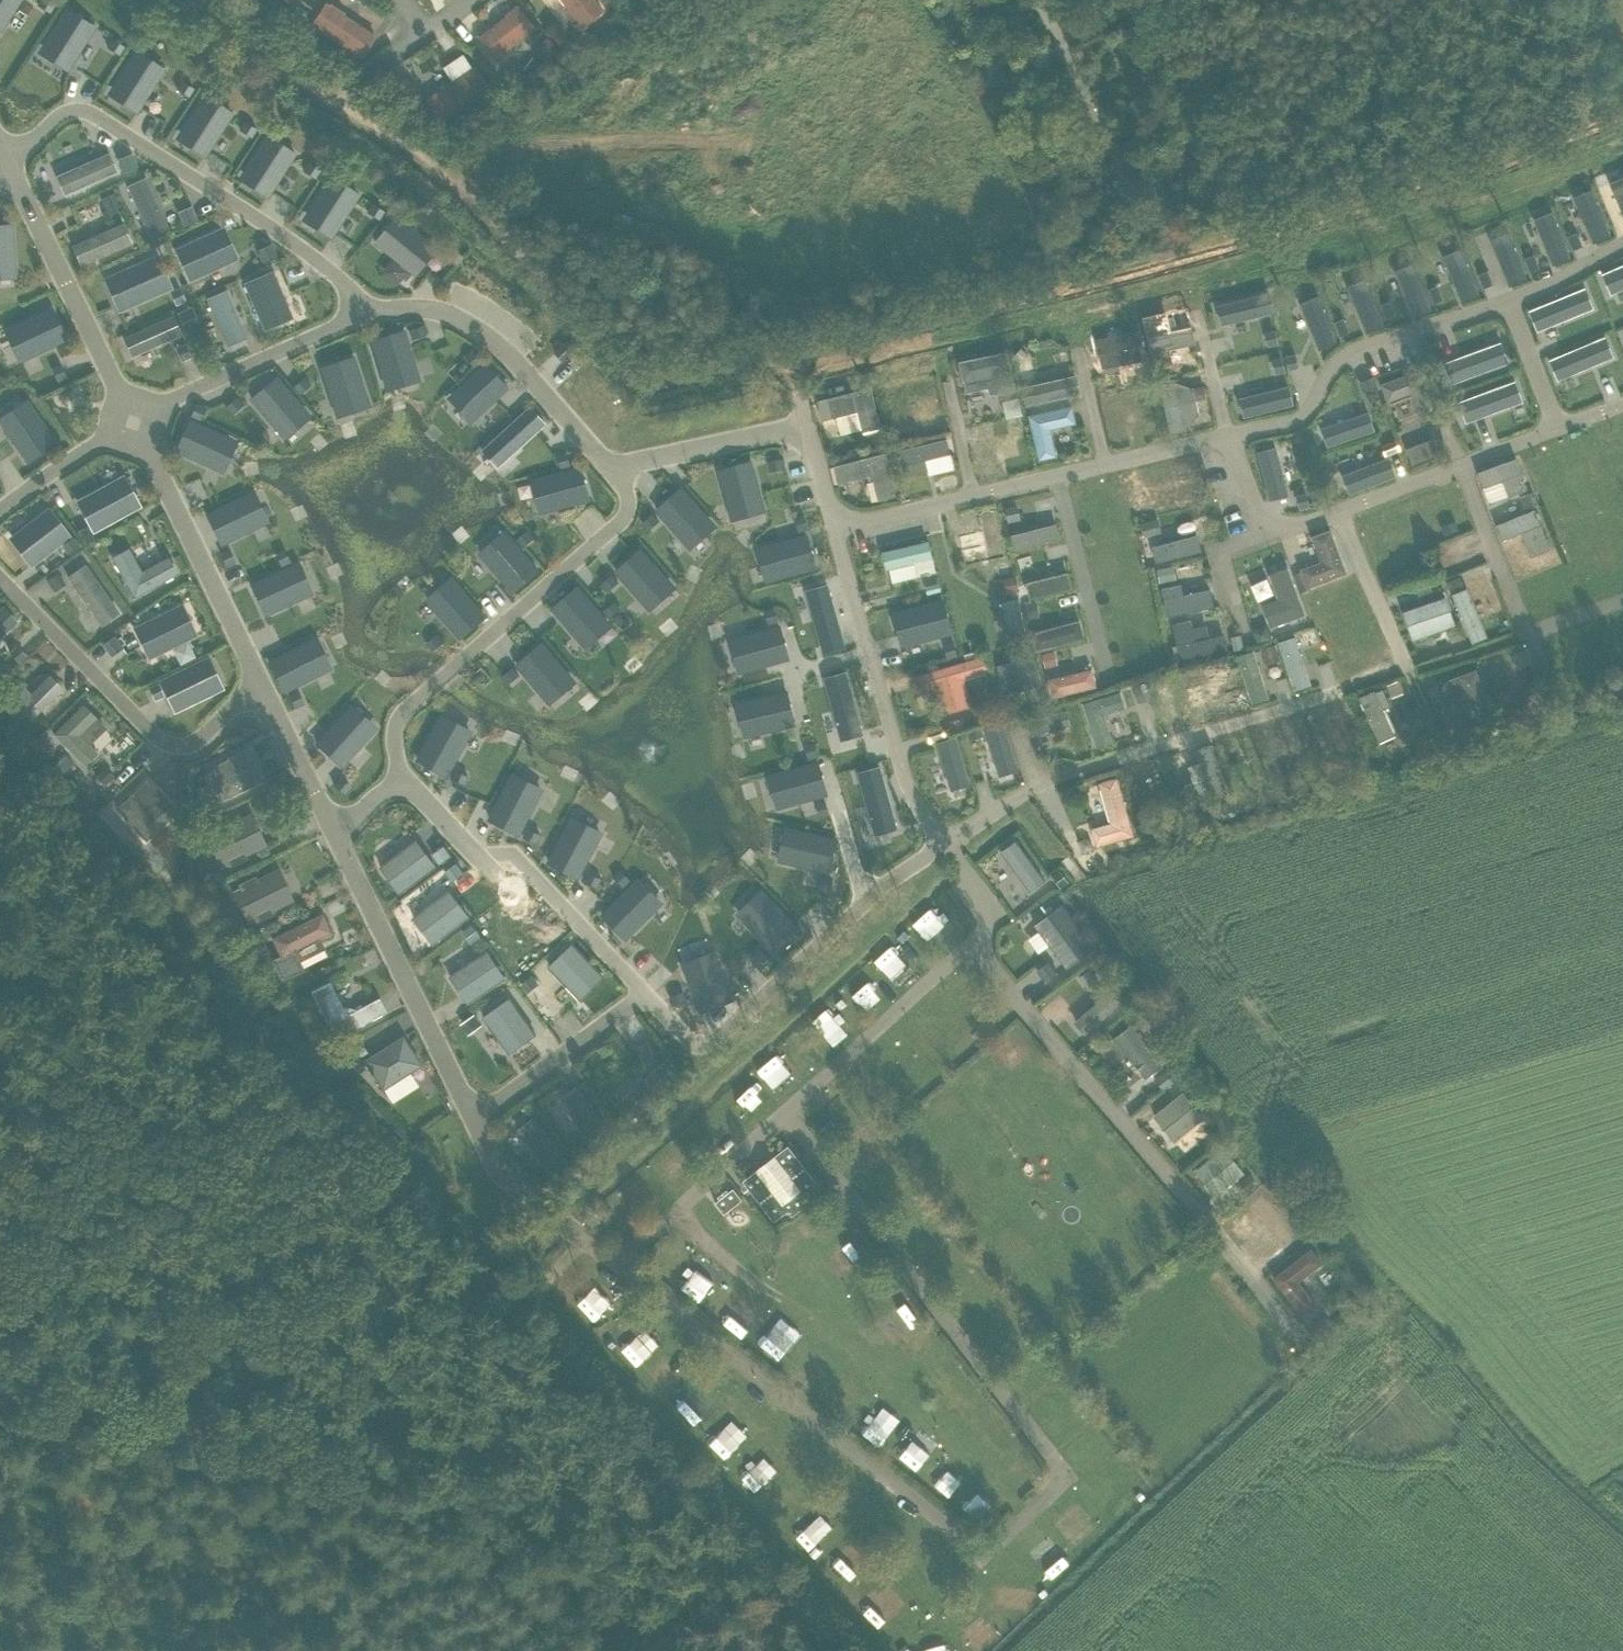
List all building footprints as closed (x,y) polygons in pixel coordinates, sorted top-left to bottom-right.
[(18,0),(0,0),(0,28),(18,0)] [(38,5),(49,13),(55,5),(47,0),(41,0),(38,5)] [(581,27),(602,11),(594,0),(560,0),(581,27)] [(332,3),(330,5),(327,3),(312,26),(361,59),(376,36),(345,15),(347,13),(332,3)] [(494,59),(535,29),(518,5),(505,14),(506,16),(478,36),(494,59)] [(295,8),(288,19),(298,26),(305,15),(295,8)] [(66,14),(42,51),(51,57),(56,60),(53,64),(67,73),(94,32),(66,14)] [(558,44),(567,38),(561,29),(552,34),(558,44)] [(113,40),(108,47),(119,55),(124,47),(113,40)] [(113,87),(112,89),(125,97),(123,101),(137,110),(161,73),(163,69),(136,52),(135,52),(113,87)] [(511,60),(501,68),(512,81),(521,74),(511,60)] [(471,68),(425,99),(441,123),(487,92),(471,68)] [(182,81),(177,89),(188,97),(193,89),(182,81)] [(229,114),(203,97),(180,133),(193,141),(189,147),(202,155),(229,114)] [(245,123),(240,131),(251,138),(256,130),(245,123)] [(293,153),(267,136),(244,171),(257,179),(253,185),(266,194),(293,153)] [(108,152),(55,176),(64,196),(117,173),(108,152)] [(307,164),(302,172),(313,179),(319,172),(307,164)] [(356,195),(330,178),(307,213),(320,221),(316,227),(329,236),(356,195)] [(1610,183),(1616,197),(1622,194),(1622,178),(1610,183)] [(144,179),(128,186),(149,234),(150,234),(166,227),(144,179)] [(1591,185),(1573,193),(1593,242),(1612,234),(1591,185)] [(371,205),(366,213),(378,220),(383,212),(371,205)] [(1551,206),(1532,213),(1553,262),(1571,255),(1551,206)] [(191,208),(179,213),(184,225),(196,220),(191,208)] [(396,217),(377,240),(414,270),(423,258),(419,255),(429,244),(396,217)] [(12,219),(0,220),(0,273),(15,273),(12,219)] [(122,222),(68,245),(77,266),(131,242),(122,222)] [(1507,226),(1488,234),(1509,283),(1527,275),(1507,226)] [(187,245),(176,250),(190,279),(232,260),(231,259),(218,231),(187,245)] [(1576,233),(1568,236),(1573,250),(1582,246),(1576,233)] [(1459,241),(1441,249),(1461,298),(1480,290),(1459,241)] [(270,244),(259,250),(264,262),(276,257),(270,244)] [(450,250),(444,257),(455,266),(461,259),(450,250)] [(1534,255),(1525,258),(1531,272),(1539,268),(1534,255)] [(156,257),(111,276),(125,306),(125,307),(170,287),(169,287),(157,259),(156,257)] [(1413,257),(1394,264),(1415,313),(1433,305),(1413,257)] [(1603,273),(1612,293),(1622,288),(1622,264),(1603,273)] [(272,271),(245,283),(264,328),(291,317),(272,271)] [(1365,272),(1347,280),(1367,329),(1386,321),(1365,272)] [(1438,285),(1429,289),(1434,302),(1443,299),(1438,285)] [(179,288),(170,292),(176,304),(185,300),(179,288)] [(1592,308),(1584,288),(1529,309),(1537,330),(1592,308)] [(1318,290),(1299,298),(1320,347),(1338,339),(1318,290)] [(1218,305),(1223,324),(1275,312),(1270,292),(1218,305)] [(244,337),(225,293),(211,298),(230,342),(244,337)] [(1390,301),(1381,304),(1387,318),(1395,315),(1390,301)] [(1153,352),(1201,345),(1195,307),(1148,313),(1153,352)] [(64,339),(50,309),(12,328),(18,343),(14,346),(20,360),(64,339)] [(172,316),(123,338),(131,356),(180,334),(172,317),(172,316)] [(415,377),(400,326),(372,334),(387,385),(415,377)] [(421,327),(407,331),(410,340),(424,336),(421,327)] [(1104,368),(1149,360),(1143,330),(1099,339),(1104,368)] [(1613,355),(1604,335),(1550,358),(1558,379),(1613,355)] [(1509,361),(1502,341),(1446,361),(1454,382),(1509,361)] [(185,344),(176,348),(182,362),(191,358),(185,344)] [(1020,361),(1027,354),(1021,348),(1014,356),(1020,361)] [(472,351),(465,358),(475,368),(482,361),(472,351)] [(991,396),(1015,391),(1008,351),(960,360),(964,381),(965,381),(968,392),(990,388),(991,396)] [(369,403),(353,352),(321,362),(337,413),(369,403)] [(1295,354),(1286,356),(1290,369),(1299,367),(1295,354)] [(509,391),(487,366),(448,399),(470,424),(509,391)] [(1420,415),(1439,408),(1424,368),(1380,384),(1387,404),(1412,395),(1420,415)] [(310,412),(274,373),(249,395),(285,435),(310,412)] [(1027,405),(1081,393),(1077,375),(1023,387),(1027,405)] [(1523,400),(1515,379),(1460,400),(1467,421),(1523,400)] [(1204,421),(1197,382),(1165,387),(1171,427),(1204,421)] [(1239,396),(1244,416),(1296,403),(1291,384),(1239,396)] [(818,401),(823,420),(858,411),(863,433),(882,429),(872,387),(818,401)] [(1005,419),(1020,416),(1015,394),(999,397),(1001,405),(1002,405),(1005,419)] [(199,402),(194,415),(202,419),(208,406),(199,402)] [(1051,430),(1077,424),(1073,405),(1029,416),(1040,462),(1058,457),(1051,430)] [(53,444),(30,407),(16,416),(14,412),(1,421),(27,461),(53,444)] [(1445,408),(1434,412),(1439,426),(1450,422),(1445,408)] [(1320,427),(1327,445),(1377,428),(1370,409),(1320,427)] [(232,437),(192,419),(178,449),(223,468),(229,454),(225,452),(232,437)] [(1408,448),(1414,464),(1444,452),(1438,436),(1408,448)] [(951,437),(903,447),(910,480),(958,470),(951,437)] [(1396,439),(1384,444),(1387,453),(1400,448),(1396,439)] [(1280,445),(1285,471),(1295,469),(1289,443),(1280,445)] [(1269,500),(1289,495),(1276,444),(1256,449),(1269,500)] [(567,451),(558,454),(562,468),(572,465),(567,451)] [(879,500),(898,496),(887,453),(835,466),(839,484),(873,475),(879,500)] [(766,507),(752,455),(719,464),(733,515),(766,507)] [(1339,474),(1347,493),(1396,473),(1388,455),(1339,474)] [(1538,556),(1555,550),(1523,455),(1478,470),(1490,504),(1514,496),(1520,514),(1501,521),(1507,539),(1530,531),(1538,556)] [(543,493),(539,494),(543,510),(590,497),(581,465),(539,477),(543,493)] [(122,478),(78,502),(95,532),(138,509),(122,478)] [(1136,490),(1139,509),(1201,500),(1198,481),(1136,490)] [(716,521),(680,482),(654,504),(690,544),(716,521)] [(1296,494),(1300,508),(1309,506),(1306,492),(1296,494)] [(207,514),(221,543),(265,522),(258,507),(254,509),(247,494),(207,514)] [(1014,505),(1005,508),(1009,522),(1018,519),(1014,505)] [(48,510),(12,537),(33,563),(37,560),(68,536),(48,510)] [(1154,519),(1141,522),(1145,536),(1157,532),(1154,519)] [(87,527),(78,532),(85,544),(94,539),(87,527)] [(766,576),(818,562),(809,529),(758,543),(766,576)] [(1308,588),(1347,574),(1330,529),(1311,537),(1320,562),(1300,569),(1301,572),(1293,575),(1300,594),(1309,591),(1308,588)] [(528,530),(517,539),(523,546),(534,537),(528,530)] [(877,580),(907,573),(896,531),(855,541),(859,557),(872,560),(877,580)] [(495,544),(483,554),(515,591),(539,570),(510,536),(498,547),(495,544)] [(1157,559),(1205,554),(1203,536),(1155,540),(1157,559)] [(63,546),(68,553),(79,545),(73,538),(63,546)] [(677,583),(641,543),(615,566),(651,605),(677,583)] [(176,574),(168,558),(140,572),(128,548),(112,556),(134,596),(176,574)] [(275,553),(281,565),(290,561),(284,549),(275,553)] [(220,553),(226,566),(235,562),(229,550),(220,553)] [(999,578),(1014,574),(1011,557),(996,560),(999,578)] [(84,566),(68,577),(69,577),(90,608),(91,611),(96,618),(99,620),(100,623),(101,624),(117,613),(84,566)] [(251,584),(265,613),(309,593),(302,578),(298,580),(292,566),(251,584)] [(1160,582),(1176,579),(1174,566),(1157,569),(1160,582)] [(486,611),(450,571),(424,594),(460,633),(486,611)] [(1016,576),(1005,578),(1008,593),(1019,591),(1016,576)] [(938,583),(926,586),(928,594),(940,591),(938,583)] [(1210,589),(1183,595),(1181,584),(1161,588),(1167,617),(1214,607),(1210,589)] [(816,614),(826,651),(844,645),(827,585),(807,591),(814,615),(816,614)] [(1471,643),(1490,637),(1474,585),(1455,591),(1471,643)] [(579,587),(554,608),(585,645),(610,624),(579,587)] [(1451,594),(1401,610),(1411,641),(1461,625),(1451,594)] [(944,595),(893,609),(902,642),(953,628),(944,595)] [(0,610),(0,636),(16,621),(3,607),(0,610)] [(177,608),(135,628),(149,657),(191,637),(177,608)] [(1612,662),(1595,611),(1563,621),(1579,672),(1612,662)] [(1038,650),(1079,638),(1072,615),(1046,623),(1049,633),(1034,638),(1038,650)] [(1172,623),(1178,726),(1202,724),(1201,703),(1214,702),(1213,681),(1230,680),(1228,653),(1232,653),(1231,633),(1211,634),(1210,620),(1172,623)] [(782,622),(730,637),(739,669),(791,655),(782,622)] [(1267,625),(1253,630),(1258,644),(1273,639),(1267,625)] [(1375,629),(1329,645),(1344,689),(1370,680),(1360,651),(1380,644),(1375,629)] [(1314,630),(1301,634),(1305,645),(1318,641),(1314,630)] [(283,687),(330,662),(314,632),(267,657),(283,687)] [(437,634),(426,644),(432,651),(443,641),(437,634)] [(1287,664),(1295,690),(1312,683),(1295,634),(1276,641),(1285,665),(1287,664)] [(1242,635),(1232,637),(1234,650),(1244,648),(1242,635)] [(981,636),(969,640),(971,648),(983,644),(981,636)] [(111,655),(122,647),(114,637),(103,644),(111,655)] [(954,641),(945,643),(949,658),(958,655),(954,641)] [(543,643),(518,664),(549,701),(561,690),(559,687),(571,677),(543,643)] [(1018,658),(1033,654),(1030,643),(1015,647),(1018,658)] [(1276,644),(1262,649),(1265,660),(1279,655),(1276,644)] [(16,645),(9,652),(18,662),(26,655),(16,645)] [(1244,677),(1251,703),(1269,697),(1254,647),(1234,653),(1242,677),(1244,677)] [(1051,652),(1042,654),(1045,667),(1054,665),(1051,652)] [(966,679),(991,672),(986,655),(916,676),(921,692),(935,688),(943,714),(973,706),(966,679)] [(1006,695),(1043,686),(1036,656),(999,666),(1006,695)] [(1499,701),(1521,693),(1507,658),(1485,667),(1499,701)] [(206,676),(199,662),(161,681),(174,709),(219,687),(212,673),(206,676)] [(1095,671),(1086,674),(1082,662),(1054,671),(1058,683),(1047,687),(1053,705),(1100,690),(1095,671)] [(513,667),(503,676),(509,683),(519,674),(513,667)] [(1438,684),(1454,726),(1496,710),(1480,668),(1438,684)] [(834,699),(845,735),(863,730),(845,669),(825,675),(832,699),(834,699)] [(30,720),(63,688),(49,674),(30,693),(17,680),(4,695),(30,720)] [(1105,699),(1112,715),(1136,704),(1149,732),(1165,726),(1145,681),(1105,699)] [(157,683),(148,687),(154,700),(163,696),(157,683)] [(1381,687),(1360,696),(1379,741),(1401,732),(1381,687)] [(790,689),(737,700),(744,733),(796,722),(790,689)] [(86,766),(99,752),(81,735),(96,719),(83,706),(54,735),(86,766)] [(347,710),(317,743),(341,765),(374,729),(362,718),(359,721),(347,710)] [(1324,721),(1332,764),(1367,757),(1359,714),(1324,721)] [(965,727),(962,717),(949,722),(951,731),(965,727)] [(1300,753),(1312,751),(1305,720),(1292,723),(1293,725),(1281,728),(1287,755),(1300,752),(1300,753)] [(993,751),(999,777),(1017,772),(1004,722),(984,727),(991,752),(993,751)] [(439,723),(418,760),(445,776),(470,735),(455,726),(453,731),(439,723)] [(981,727),(968,731),(970,739),(983,735),(981,727)] [(942,728),(929,733),(932,740),(945,736),(942,728)] [(945,765),(951,791),(969,786),(956,735),(936,741),(943,766),(945,765)] [(1218,743),(1178,753),(1191,804),(1231,795),(1218,743)] [(206,809),(271,777),(262,759),(260,760),(253,746),(229,758),(230,760),(215,767),(217,771),(204,777),(209,785),(197,791),(206,809)] [(818,762),(775,774),(780,790),(775,791),(780,807),(827,794),(818,762)] [(867,793),(878,829),(896,824),(878,763),(858,769),(865,794),(867,793)] [(350,787),(339,778),(333,785),(344,794),(350,787)] [(1098,844),(1135,833),(1118,778),(1100,784),(1112,824),(1094,829),(1098,844)] [(508,782),(489,819),(517,834),(539,792),(525,784),(522,789),(508,782)] [(147,840),(178,810),(164,797),(148,813),(132,797),(118,810),(147,840)] [(825,799),(816,801),(820,815),(829,812),(825,799)] [(1230,801),(1217,805),(1221,814),(1233,810),(1230,801)] [(578,876),(603,829),(573,813),(548,860),(578,876)] [(836,835),(784,823),(776,857),(828,868),(836,835)] [(214,865),(269,849),(262,827),(208,843),(214,865)] [(161,832),(151,841),(160,851),(170,842),(161,832)] [(1086,839),(1079,841),(1082,853),(1094,849),(1092,842),(1086,839)] [(416,841),(381,867),(400,893),(436,866),(416,841)] [(1015,841),(1001,851),(1030,891),(1044,880),(1015,841)] [(250,921),(320,885),(302,852),(233,887),(250,921)] [(1059,870),(1051,876),(1060,888),(1068,882),(1059,870)] [(626,937),(664,899),(640,875),(602,913),(626,937)] [(797,925),(761,885),(735,908),(771,948),(797,925)] [(449,891),(413,918),(433,943),(468,917),(449,891)] [(1037,922),(1068,965),(1092,948),(1060,905),(1037,922)] [(282,955),(271,960),(281,979),(302,971),(298,962),(292,950),(318,937),(320,938),(328,934),(330,929),(326,923),(324,922),(321,916),(274,940),(282,955)] [(263,940),(251,946),(257,957),(265,953),(267,947),(263,940)] [(580,999),(603,976),(573,944),(549,967),(580,999)] [(735,995),(714,945),(683,958),(703,1007),(735,995)] [(1105,950),(1096,956),(1102,965),(1111,958),(1105,950)] [(451,980),(468,1006),(506,980),(489,955),(451,980)] [(1046,962),(1036,970),(1047,983),(1057,975),(1046,962)] [(1089,991),(1100,982),(1089,969),(1079,978),(1089,991)] [(347,1015),(330,981),(312,991),(337,1040),(388,1012),(380,997),(347,1015)] [(1083,1037),(1119,1007),(1107,992),(1071,1023),(1083,1037)] [(510,999),(484,1017),(510,1053),(536,1034),(510,999)] [(690,1009),(683,1015),(693,1025),(699,1018),(690,1009)] [(474,1017),(463,1025),(468,1032),(479,1024),(474,1017)] [(1145,1079),(1163,1065),(1132,1024),(1114,1037),(1145,1079)] [(365,1061),(382,1089),(420,1065),(418,1062),(418,1060),(414,1054),(412,1053),(410,1049),(409,1046),(406,1041),(404,1040),(402,1037),(365,1061)] [(366,1052),(358,1041),(347,1048),(354,1060),(366,1052)] [(1172,1067),(1155,1080),(1162,1090),(1179,1077),(1172,1067)] [(581,1084),(561,1097),(589,1140),(609,1127),(581,1084)] [(1155,1111),(1177,1141),(1208,1118),(1187,1089),(1155,1111)] [(507,1139),(529,1168),(540,1159),(554,1178),(573,1164),(537,1117),(507,1139)] [(1210,1133),(1209,1140),(1214,1147),(1225,1139),(1217,1128),(1210,1133)] [(1219,1196),(1247,1171),(1223,1144),(1195,1169),(1219,1196)] [(807,1197),(821,1187),(789,1146),(744,1181),(775,1222),(789,1211),(793,1216),(811,1202),(807,1197)] [(1249,1176),(1240,1184),(1246,1192),(1255,1184),(1249,1176)] [(724,1214),(742,1199),(733,1188),(715,1203),(724,1214)] [(914,1239),(933,1228),(927,1219),(909,1230),(914,1239)] [(1294,1237),(1285,1245),(1290,1252),(1300,1244),(1294,1237)] [(1303,1281),(1326,1263),(1313,1246),(1273,1277),(1305,1319),(1322,1306),(1303,1281)] [(687,1291),(701,1276),(685,1261),(670,1277),(687,1291)] [(1321,1318),(1311,1326),(1319,1337),(1329,1330),(1321,1318)] [(857,1606),(869,1622),(898,1601),(885,1585),(857,1606)]
